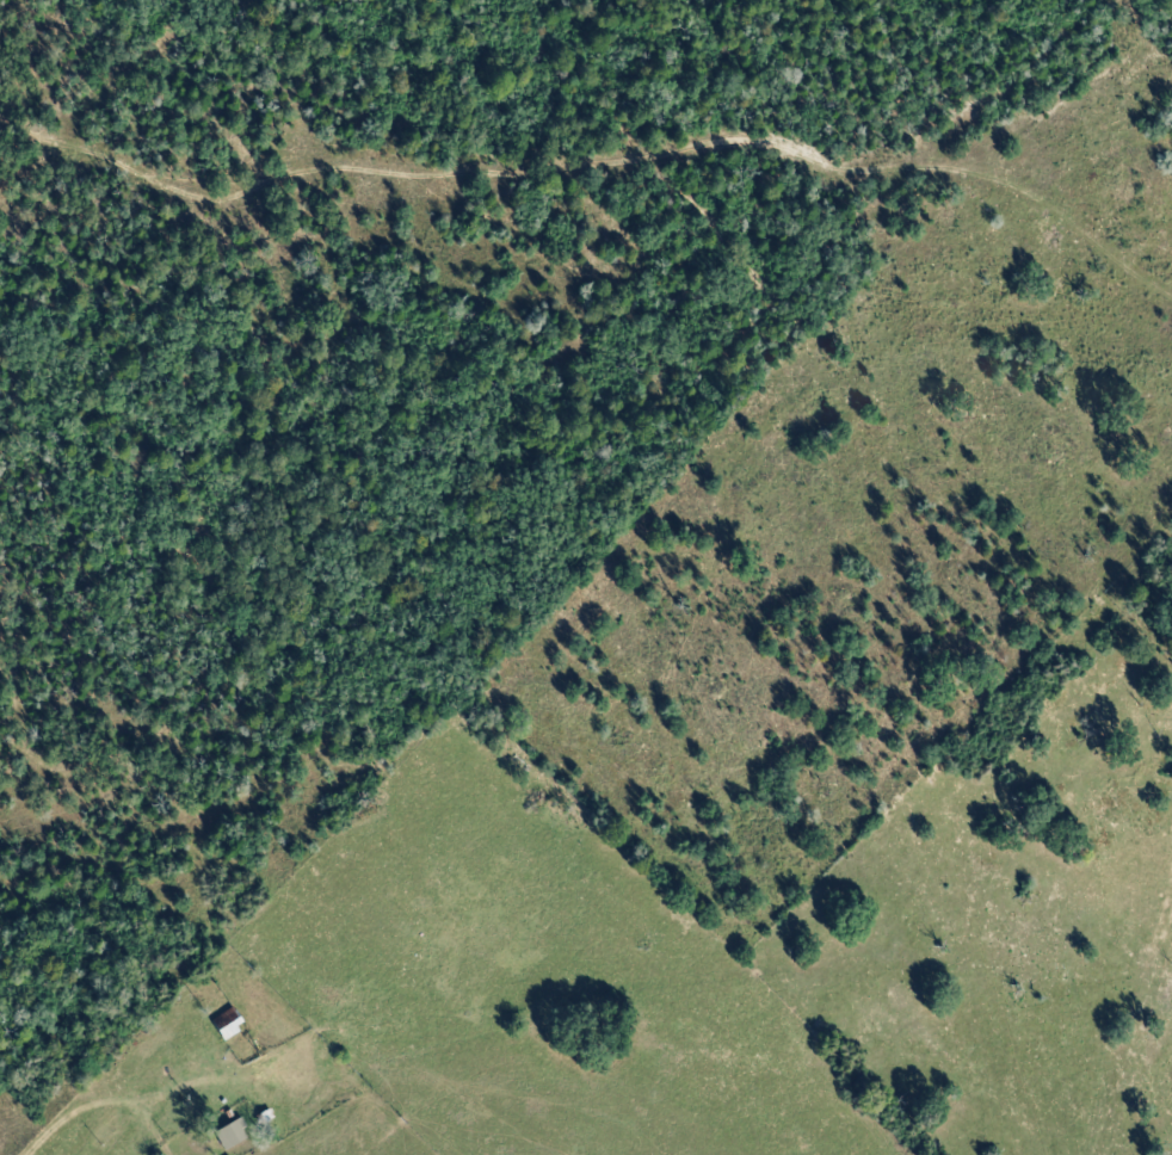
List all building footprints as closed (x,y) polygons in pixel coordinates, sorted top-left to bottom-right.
[(226,1040),(247,1026),(234,1007),(214,1021),(226,1040)] [(226,1150),(253,1138),(244,1118),(217,1130),(226,1150)]
